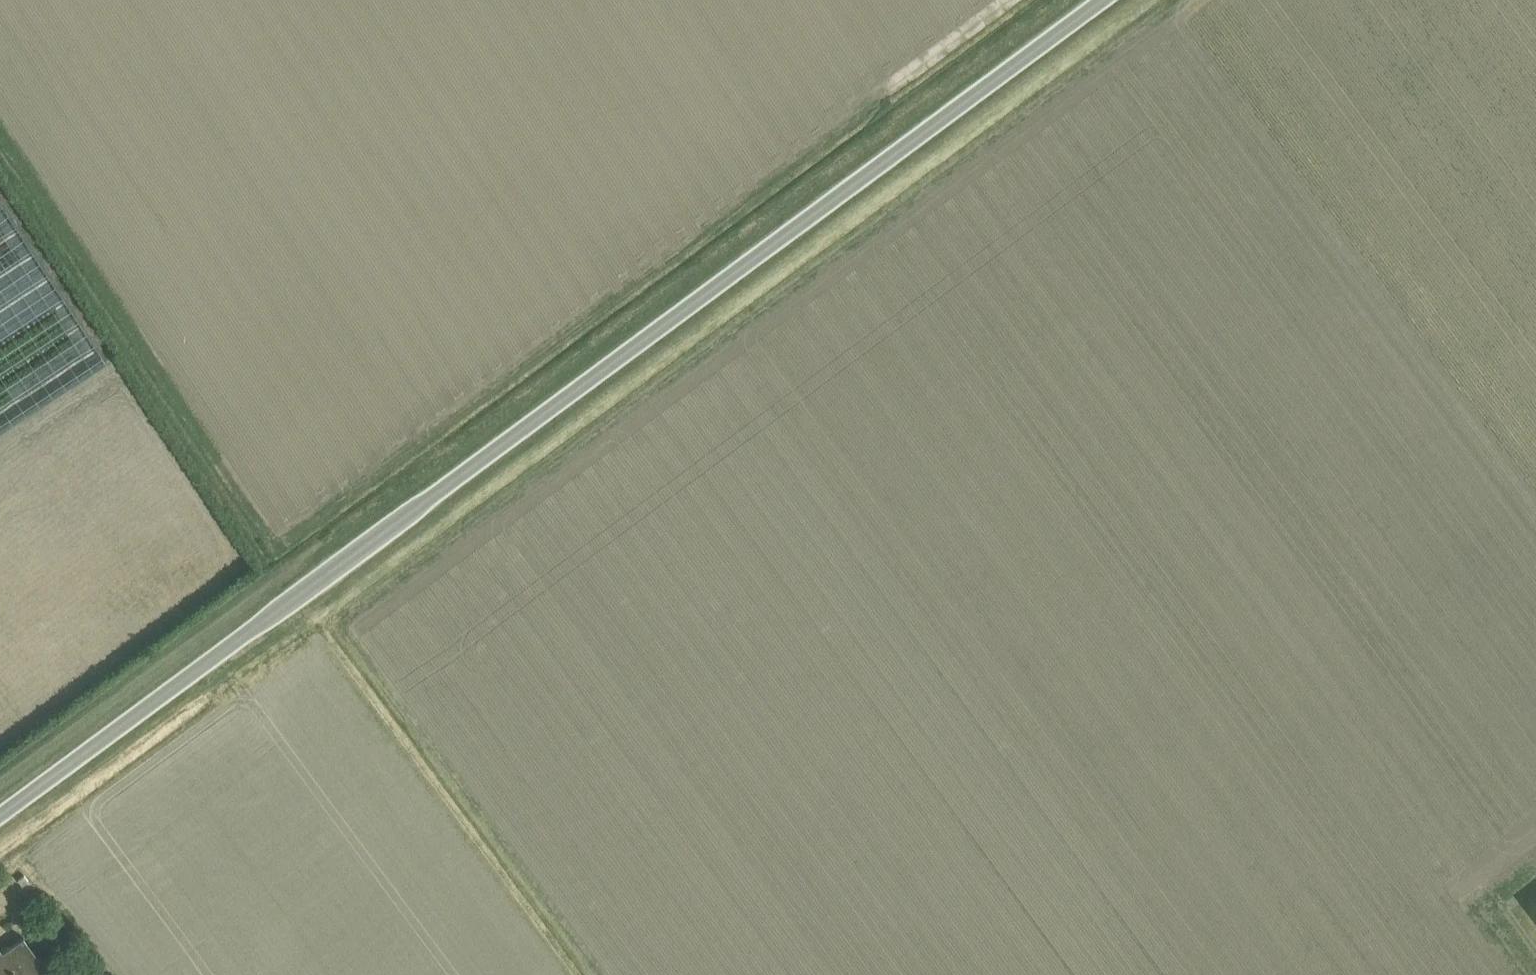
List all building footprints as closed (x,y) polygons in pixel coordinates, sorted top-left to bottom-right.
[(23,937),(2,952),(0,950),(0,974),(51,974),(23,937)]
